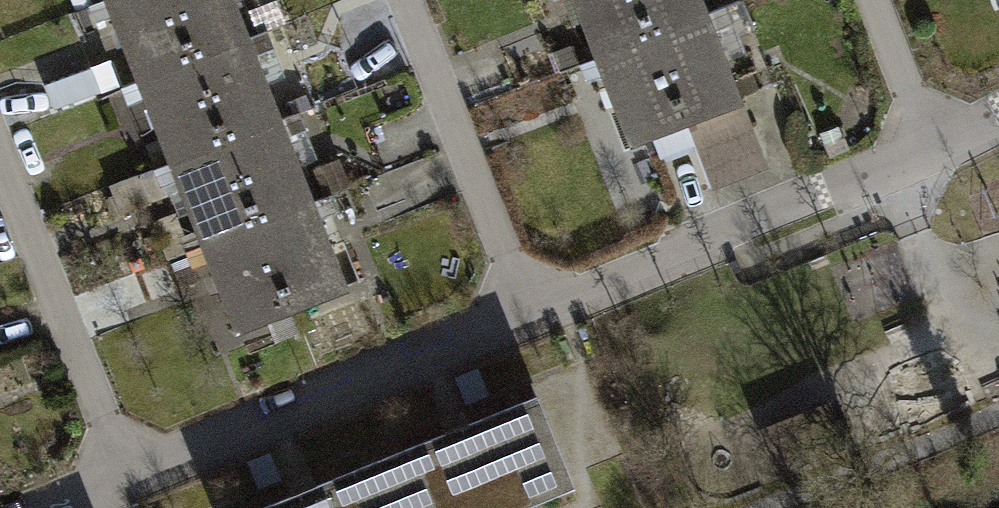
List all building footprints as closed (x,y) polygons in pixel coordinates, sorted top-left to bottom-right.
[(140,79),(194,58),(171,0),(108,0),(140,79)] [(194,58),(249,37),(234,0),(171,0),(194,58)] [(599,56),(653,34),(640,0),(577,0),(599,56)] [(653,34),(708,13),(702,0),(640,0),(653,34)] [(708,13),(653,34),(687,118),(741,96),(708,13)] [(599,56),(632,139),(651,132),(687,118),(653,34),(599,56)] [(249,37),(194,58),(227,140),(281,119),(249,37)] [(576,45),(558,52),(566,74),(584,66),(576,45)] [(140,79),(172,161),(227,140),(194,58),(140,79)] [(94,64),(43,84),(56,117),(107,97),(94,64)] [(741,96),(687,118),(695,140),(697,144),(751,123),(741,96)] [(695,140),(687,118),(651,132),(660,154),(695,140)] [(281,119),(227,140),(259,222),(313,200),(281,119)] [(751,123),(697,144),(712,183),(766,161),(751,123)] [(172,161),(204,243),(259,222),(227,140),(172,161)] [(313,200),(259,222),(291,305),(346,284),(313,200)] [(204,243),(237,326),(291,305),(259,222),(204,243)] [(536,396),(458,427),(380,459),(400,507),(492,507),(569,477),(536,396)] [(380,459),(305,489),(258,507),(400,507),(380,459)]
